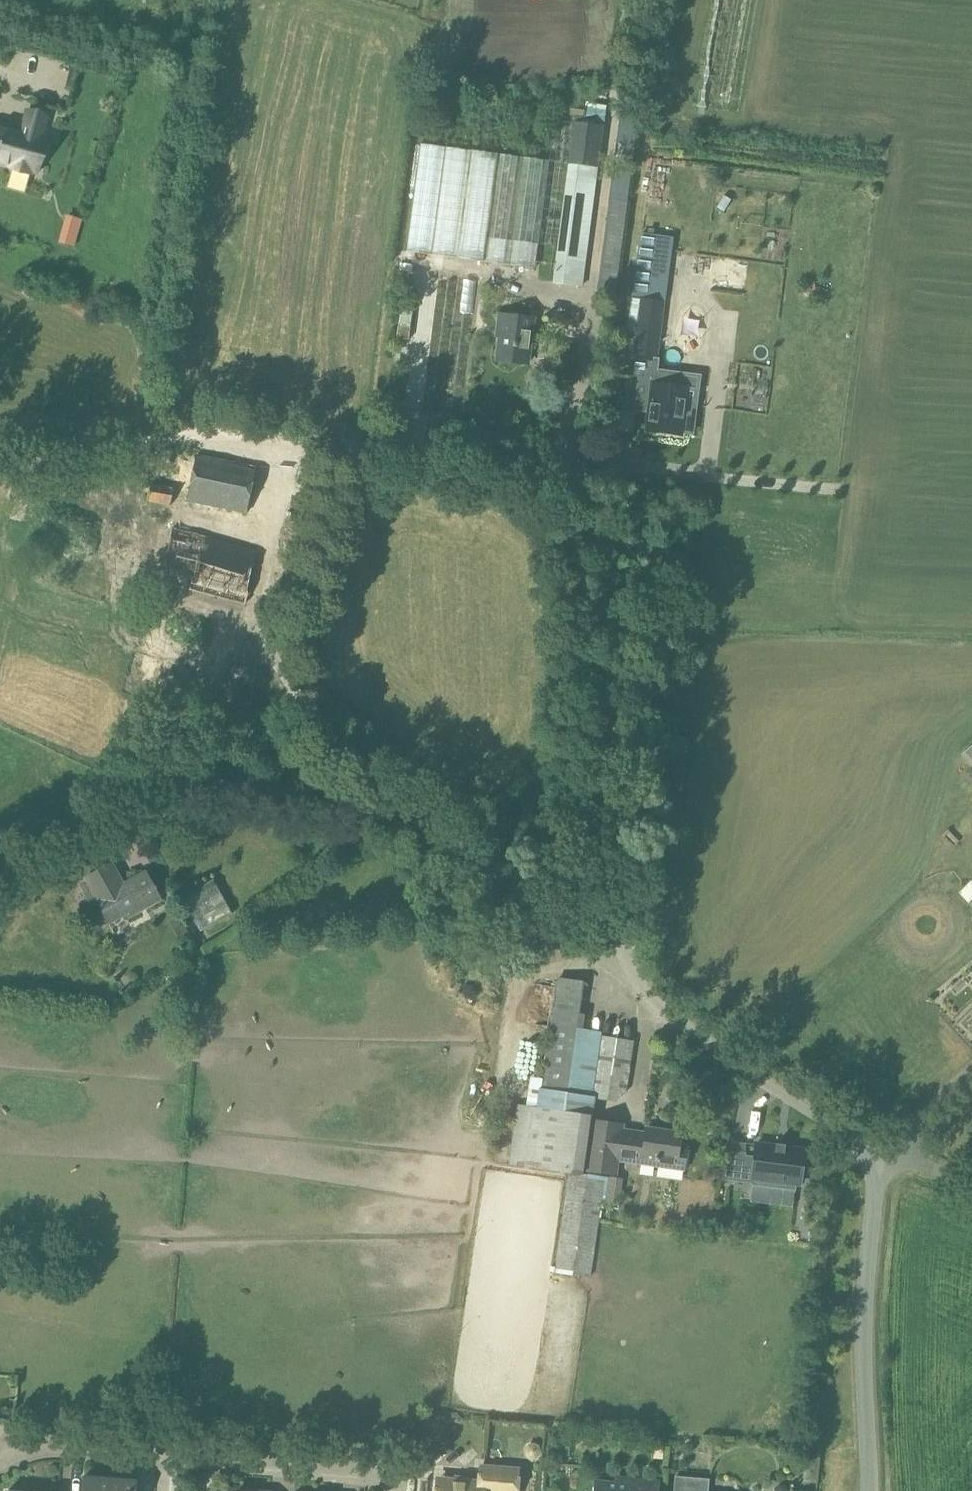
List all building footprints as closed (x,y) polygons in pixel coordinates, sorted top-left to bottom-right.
[(46,141),(40,140),(47,116),(29,111),(22,135),(0,129),(0,162),(14,166),(13,169),(31,174),(32,171),(37,172),(46,141)] [(553,283),(583,287),(599,168),(604,126),(574,122),(569,164),(571,164),(568,164),(553,283)] [(420,144),(407,251),(536,268),(550,161),(420,144)] [(604,207),(597,248),(614,251),(622,210),(604,207)] [(62,232),(77,237),(82,219),(66,215),(62,232)] [(646,235),(644,255),(667,258),(670,238),(646,235)] [(416,311),(431,311),(431,273),(416,273),(416,311)] [(443,294),(460,293),(459,276),(442,277),(443,294)] [(409,340),(415,300),(402,298),(397,339),(409,340)] [(499,361),(529,364),(535,320),(503,316),(501,331),(503,331),(499,361)] [(621,379),(617,410),(636,412),(636,409),(655,411),(652,428),(651,428),(650,432),(683,436),(684,431),(689,432),(694,430),(697,406),(693,403),(688,403),(689,390),(683,389),(684,376),(659,372),(660,362),(658,361),(658,362),(635,359),(635,358),(630,357),(627,380),(621,379)] [(151,483),(148,502),(171,506),(174,490),(187,502),(248,514),(255,477),(257,477),(256,480),(280,483),(286,457),(260,452),(257,468),(197,455),(196,457),(176,453),(170,486),(151,483)] [(257,552),(176,531),(163,582),(244,603),(257,552)] [(960,753),(971,766),(971,742),(960,753)] [(95,906),(80,915),(90,933),(109,923),(110,924),(145,905),(147,909),(162,900),(147,873),(126,885),(113,862),(84,878),(86,881),(82,883),(95,906)] [(214,879),(182,897),(201,931),(233,914),(214,879)] [(509,1165),(570,1173),(555,1272),(591,1277),(606,1178),(586,1176),(593,1122),(603,1123),(603,1117),(602,1117),(605,1100),(617,1101),(627,1092),(634,1041),(600,1036),(600,1035),(550,1028),(538,1107),(518,1104),(509,1165)] [(586,1176),(606,1178),(617,1180),(619,1166),(623,1130),(624,1130),(624,1126),(603,1123),(593,1122),(586,1176)] [(619,1166),(685,1174),(688,1147),(680,1146),(682,1133),(648,1128),(647,1133),(624,1130),(623,1130),(619,1166)] [(803,1172),(805,1163),(803,1162),(805,1150),(804,1150),(757,1143),(755,1156),(746,1155),(747,1152),(739,1151),(727,1150),(721,1180),(730,1181),(751,1184),(751,1186),(755,1186),(766,1187),(766,1188),(772,1189),(772,1188),(796,1191),(796,1184),(800,1185),(802,1172),(803,1172)] [(622,1182),(610,1181),(607,1205),(619,1207),(622,1182)] [(521,1467),(480,1464),(479,1473),(478,1473),(477,1481),(455,1480),(455,1484),(439,1482),(438,1490),(519,1490),(521,1467)] [(111,1477),(85,1475),(84,1490),(110,1490),(111,1477)] [(710,1479),(675,1476),(674,1490),(709,1490),(710,1479)] [(110,1490),(137,1490),(138,1480),(111,1477),(110,1490)] [(660,1482),(617,1479),(616,1484),(596,1482),(595,1490),(659,1490),(660,1482)]
